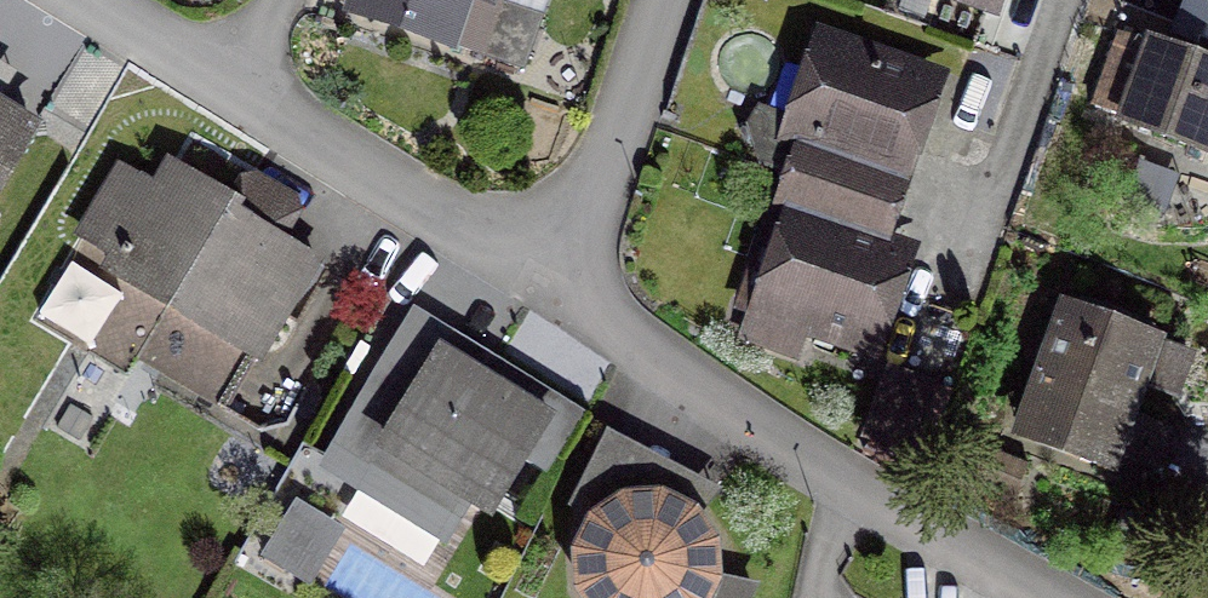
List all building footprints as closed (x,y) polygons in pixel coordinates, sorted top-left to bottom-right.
[(350,14),(514,70),(532,19),(486,3),(487,0),(354,0),(350,14)] [(1204,153),(1207,143),(1207,70),(1170,56),(1177,37),(1154,29),(1146,51),(1117,40),(1092,108),(1121,119),(1120,122),(1204,153)] [(882,295),(895,258),(868,248),(881,211),(911,125),(925,85),(825,50),(794,139),(807,143),(794,181),(781,218),(795,222),(764,311),(864,346),(882,295)] [(28,131),(0,114),(0,176),(28,131)] [(225,216),(229,208),(164,170),(150,194),(115,173),(77,237),(172,293),(164,307),(253,360),(310,266),(225,216)] [(1020,426),(1109,459),(1152,342),(1062,309),(1020,426)] [(491,510),(545,424),(433,355),(380,442),(491,510)] [(687,518),(655,502),(619,504),(589,524),(574,556),(576,591),(580,597),(702,597),(709,583),(707,548),(687,518)]
